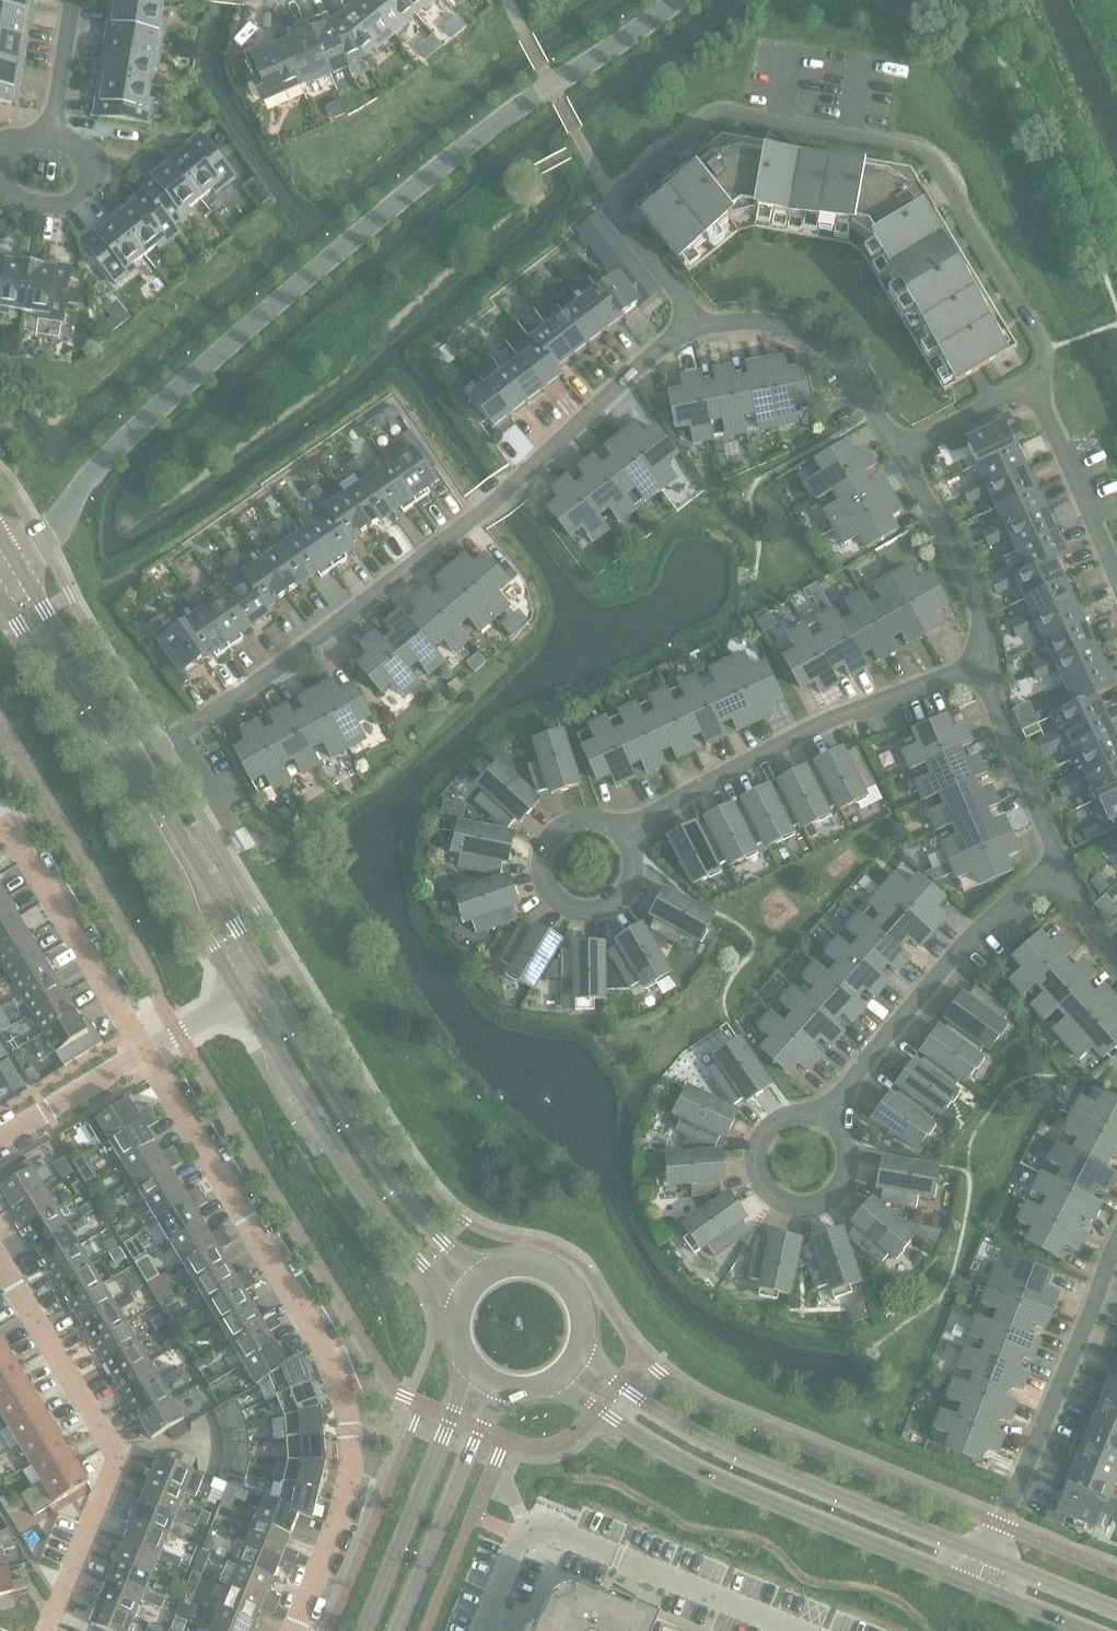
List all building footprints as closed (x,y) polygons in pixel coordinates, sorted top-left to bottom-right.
[(25,26),(27,11),(25,10),(26,3),(33,4),(34,0),(0,0),(0,23),(25,26)] [(162,48),(166,24),(161,23),(163,8),(132,3),(132,0),(113,0),(111,16),(118,17),(117,24),(114,24),(112,40),(162,48)] [(363,58),(375,48),(377,51),(394,37),(364,0),(349,0),(341,7),(348,16),(341,22),(363,58)] [(394,37),(411,24),(409,21),(416,15),(404,0),(364,0),(394,37)] [(416,15),(424,9),(426,11),(440,0),(404,0),(416,15)] [(307,24),(331,76),(351,67),(349,64),(363,58),(341,22),(332,25),(327,15),(307,24)] [(0,23),(0,62),(24,66),(26,50),(19,49),(20,42),(22,42),(25,26),(0,23)] [(283,47),(300,86),(310,82),(311,85),(331,76),(307,24),(287,33),(292,43),(283,47)] [(101,78),(151,86),(153,71),(159,71),(162,48),(112,40),(109,56),(112,56),(109,63),(103,63),(101,78)] [(300,86),(283,47),(274,51),(271,44),(244,56),(256,82),(254,82),(263,102),(300,86)] [(0,62),(0,103),(13,105),(15,88),(13,88),(14,81),(21,82),(24,66),(0,62)] [(151,86),(101,78),(98,94),(106,95),(105,102),(102,102),(99,119),(150,127),(154,102),(149,101),(151,86)] [(922,188),(922,187),(912,170),(723,137),(635,208),(640,214),(660,239),(665,245),(668,249),(677,260),(689,274),(740,233),(756,230),(848,246),(863,253),(943,390),(953,384),(966,376),(971,374),(977,370),(983,367),(1009,352),(1017,347),(936,210),(928,214),(916,192),(922,188)] [(174,167),(201,200),(213,191),(216,195),(236,179),(204,139),(190,150),(192,152),(186,157),(182,151),(169,161),(174,167)] [(174,167),(169,161),(157,171),(162,177),(156,181),(154,179),(141,190),(146,197),(147,196),(174,229),(175,228),(192,214),(189,210),(201,200),(174,167)] [(245,188),(263,207),(273,198),(255,179),(245,188)] [(118,223),(145,257),(157,247),(161,251),(180,235),(175,228),(174,229),(147,196),(146,197),(135,206),(136,208),(130,213),(126,207),(114,217),(118,223)] [(118,223),(114,217),(101,227),(106,233),(100,237),(98,236),(85,246),(117,286),(137,270),(133,266),(145,257),(118,223)] [(618,278),(632,297),(649,284),(601,223),(580,239),(614,281),(618,278)] [(33,262),(17,260),(16,267),(8,266),(9,264),(0,262),(0,314),(9,315),(10,310),(25,313),(31,270),(33,262)] [(31,270),(25,313),(40,315),(39,320),(64,324),(72,273),(55,271),(55,273),(47,272),(48,265),(33,262),(31,270)] [(600,292),(622,319),(639,306),(632,297),(618,278),(614,281),(600,292)] [(584,305),(605,332),(622,319),(600,292),(584,305)] [(111,320),(107,324),(113,332),(131,318),(119,303),(106,313),(111,320)] [(567,317),(588,345),(605,332),(584,305),(567,317)] [(588,345),(567,317),(550,330),(572,358),(588,345)] [(533,344),(538,351),(539,350),(555,371),(556,370),(572,358),(550,330),(545,323),(528,336),(534,343),(533,344)] [(522,363),(544,390),(561,377),(556,370),(555,371),(539,350),(538,351),(522,363)] [(506,376),(527,403),(544,390),(522,363),(517,356),(501,369),(506,376)] [(766,365),(779,428),(798,424),(794,407),(809,404),(803,377),(789,380),(785,361),(766,365)] [(743,417),(756,414),(759,432),(779,428),(766,365),(747,369),(751,388),(738,390),(737,390),(743,417)] [(710,423),(711,423),(723,420),(727,438),(746,434),(743,417),(737,390),(738,390),(734,371),(715,375),(718,394),(705,396),(710,423)] [(489,388),(511,416),(527,403),(506,376),(489,388)] [(705,396),(702,377),(682,381),(686,400),(671,403),(676,429),(691,427),(694,444),(714,440),(711,423),(710,423),(705,396)] [(511,416),(489,388),(472,402),(493,430),(511,416)] [(968,444),(978,466),(1015,449),(1005,428),(1014,424),(1010,415),(970,434),(974,441),(968,444)] [(622,440),(661,491),(676,479),(666,465),(677,456),(661,434),(649,443),(637,428),(622,440)] [(413,499),(417,504),(430,495),(426,490),(435,483),(428,473),(434,468),(409,433),(402,438),(411,452),(391,467),(413,499)] [(661,491),(622,440),(607,452),(618,467),(608,475),(607,476),(624,497),(635,488),(646,503),(661,491)] [(858,478),(858,479),(875,469),(865,452),(848,461),(841,449),(818,462),(825,475),(809,484),(819,501),(835,492),(858,478)] [(978,466),(985,481),(988,487),(1025,470),(1015,449),(978,466)] [(350,466),(357,476),(368,468),(361,458),(350,466)] [(597,517),(598,517),(608,509),(619,523),(635,511),(624,497),(607,476),(608,475),(596,460),(580,472),(592,487),(581,495),(581,496),(597,517)] [(369,482),(392,514),(400,508),(404,513),(417,504),(413,499),(391,467),(375,478),(368,468),(357,476),(364,486),(369,482)] [(974,486),(980,498),(991,493),(998,509),(1035,491),(1025,470),(988,487),(985,481),(974,486)] [(835,492),(842,504),(826,512),(836,529),(892,497),(882,480),(865,490),(858,479),(858,478),(835,492)] [(581,496),(581,495),(570,480),(554,492),(565,508),(554,516),(555,517),(570,538),(582,529),(593,543),(609,531),(598,517),(597,517),(581,496)] [(369,482),(364,486),(348,497),(370,529),(392,514),(369,482)] [(980,498),(974,486),(963,492),(969,504),(980,498)] [(307,496),(314,506),(325,498),(318,488),(307,496)] [(998,509),(1005,524),(1008,530),(1045,513),(1035,491),(998,509)] [(325,513),(329,518),(330,517),(349,544),(370,529),(348,497),(332,508),(325,498),(314,506),(321,516),(325,513)] [(892,497),(836,529),(845,546),(861,537),(868,550),(892,537),(884,524),(901,514),(892,497)] [(1011,536),(1018,551),(1055,534),(1045,513),(1008,530),(1005,524),(995,529),(1000,541),(1011,536)] [(331,564),(335,570),(348,561),(344,556),(353,549),(349,544),(330,517),(329,518),(309,532),(331,564)] [(267,531),(274,541),(285,533),(278,524),(267,531)] [(1000,541),(995,529),(983,534),(989,546),(1000,541)] [(292,543),(285,533),(274,541),(281,551),(287,547),(309,579),(318,574),(322,579),(335,570),(331,564),(309,532),(292,543)] [(1028,572),(1016,577),(1017,578),(1065,555),(1055,534),(1018,551),(1028,572)] [(287,547),(281,551),(265,562),(288,594),(309,579),(287,547)] [(224,561),(231,571),(242,563),(235,554),(224,561)] [(1014,572),(1003,577),(1009,590),(1020,584),(1027,599),(1064,582),(1054,562),(1066,556),(1065,555),(1017,578),(1016,577),(1014,572)] [(453,571),(494,620),(509,607),(497,594),(517,577),(506,565),(498,572),(491,564),(480,573),(467,559),(453,571)] [(249,573),(242,563),(231,571),(238,581),(243,578),(247,583),(248,582),(266,609),(267,609),(288,594),(265,562),(249,573)] [(892,580),(924,635),(941,626),(932,609),(944,602),(931,578),(918,585),(909,570),(892,580)] [(450,599),(440,607),(440,608),(457,628),(458,628),(468,619),(480,633),(494,620),(453,571),(438,584),(450,599)] [(1009,590),(1003,577),(992,582),(997,595),(1009,590)] [(884,605),(873,611),(872,612),(886,635),(898,628),(907,645),(924,635),(892,580),(875,589),(884,605)] [(226,598),(248,630),(271,614),(267,609),(266,609),(248,582),(247,583),(226,598)] [(1027,599),(1034,614),(1037,621),(1074,604),(1064,582),(1027,599)] [(185,597),(192,606),(203,599),(196,589),(185,597)] [(432,650),(432,649),(443,641),(454,654),(469,641),(458,628),(457,628),(440,608),(440,607),(428,593),(413,606),(425,620),(415,629),(432,650)] [(856,621),(844,628),(857,652),(857,651),(869,645),(878,661),(896,652),(886,635),(872,612),(873,611),(864,596),(847,606),(856,621)] [(210,609),(203,599),(192,606),(199,617),(205,613),(227,645),(231,650),(244,641),(240,636),(248,630),(226,598),(210,609)] [(1084,625),(1074,604),(1037,621),(1034,614),(1023,620),(1029,632),(1032,631),(1039,646),(1047,642),(1047,643),(1084,625)] [(828,668),(829,668),(840,661),(850,678),(867,668),(857,651),(857,652),(844,628),(835,612),(818,623),(827,638),(815,644),(815,645),(828,668)] [(205,613),(199,617),(183,627),(206,660),(214,654),(218,659),(231,650),(227,645),(205,613)] [(407,671),(417,662),(429,676),(444,663),(432,649),(432,650),(415,629),(402,614),(387,627),(400,642),(390,650),(389,651),(407,671)] [(1029,632),(1023,620),(1012,625),(1017,638),(1029,632)] [(206,660),(183,627),(183,628),(179,622),(174,626),(157,638),(162,646),(156,651),(182,687),(190,682),(185,674),(200,664),(206,660)] [(1047,643),(1054,658),(1057,664),(1094,646),(1084,625),(1047,643)] [(815,645),(815,644),(806,629),(789,639),(798,654),(785,662),(799,685),(811,678),(821,695),(838,685),(829,668),(828,668),(815,645)] [(389,651),(390,650),(377,636),(362,649),(375,663),(363,673),(381,694),(392,684),(404,698),(419,685),(407,671),(389,651)] [(1057,664),(1054,658),(1043,663),(1049,675),(1060,670),(1067,685),(1104,668),(1094,646),(1057,664)] [(728,665),(755,724),(773,715),(767,703),(780,697),(767,667),(753,673),(746,657),(728,665)] [(1049,675),(1043,663),(1032,668),(1037,680),(1049,675)] [(718,690),(706,695),(717,720),(720,725),(732,720),(737,732),(755,724),(728,665),(710,673),(718,690)] [(1104,668),(1067,685),(1076,704),(1066,709),(1064,703),(1047,711),(1051,720),(1060,717),(1059,715),(1097,697),(1097,698),(1114,690),(1104,668)] [(688,704),(676,709),(675,709),(687,734),(687,733),(690,739),(702,733),(707,746),(726,737),(720,725),(717,720),(706,695),(699,679),(680,687),(688,704)] [(318,693),(349,750),(366,740),(357,725),(370,718),(357,694),(344,701),(335,684),(318,693)] [(311,750),(312,750),(323,743),(332,759),(349,750),(318,693),(301,703),(310,720),(299,726),(298,726),(311,750)] [(657,747),(660,753),(671,747),(677,760),(695,751),(690,739),(687,733),(687,734),(675,709),(676,709),(668,693),(650,701),(658,718),(646,723),(645,723),(657,748),(657,747)] [(1059,715),(1060,717),(1066,730),(1069,736),(1106,719),(1097,698),(1097,697),(1059,715)] [(627,761),(629,767),(641,761),(647,774),(665,765),(660,753),(657,747),(657,748),(645,723),(646,723),(638,707),(620,715),(627,731),(615,737),(626,762),(627,761)] [(282,766),(294,759),(303,775),(320,765),(312,750),(311,750),(298,726),(299,726),(289,709),(272,719),(281,736),(269,742),(282,766)] [(1116,740),(1106,719),(1069,736),(1066,730),(1055,735),(1061,748),(1072,743),(1079,758),(1116,740)] [(615,737),(608,721),(590,729),(597,745),(584,752),(598,782),(611,775),(617,788),(635,779),(629,767),(627,761),(626,762),(615,737)] [(953,753),(954,754),(971,746),(963,728),(946,735),(940,722),(915,733),(921,746),(904,753),(912,772),(929,764),(953,753)] [(236,754),(239,759),(252,782),(260,796),(272,789),(273,791),(280,787),(281,787),(291,781),(282,766),(269,742),(260,725),(242,735),(249,747),(236,754)] [(551,790),(552,795),(579,787),(562,734),(545,739),(547,744),(538,747),(542,762),(529,767),(537,794),(551,790)] [(1061,748),(1055,735),(1044,740),(1050,753),(1061,748)] [(1086,773),(1089,779),(1116,766),(1116,741),(1116,740),(1079,758),(1086,773)] [(839,806),(841,811),(866,799),(863,794),(877,787),(857,749),(844,756),(841,751),(817,763),(819,768),(820,768),(839,806)] [(929,764),(934,777),(917,784),(925,802),(942,795),(942,794),(966,784),(967,784),(984,777),(976,758),(959,766),(954,754),(953,753),(929,764)] [(476,802),(508,831),(517,820),(521,823),(540,803),(498,765),(486,779),(491,783),(484,790),(485,791),(476,802)] [(1099,800),(1116,791),(1116,766),(1089,779),(1086,773),(1075,778),(1081,790),(1092,785),(1099,800)] [(803,824),(802,825),(810,840),(818,836),(813,826),(829,817),(826,812),(839,806),(820,768),(819,768),(807,774),(805,770),(780,782),(782,787),(783,786),(803,824)] [(1081,790),(1075,778),(1064,783),(1070,796),(1081,790)] [(942,794),(942,795),(947,807),(931,814),(939,833),(955,826),(955,825),(980,814),(980,815),(998,807),(990,789),(972,796),(967,784),(966,784),(942,794)] [(783,786),(782,787),(770,793),(768,788),(743,801),(746,805),(747,805),(766,843),(765,843),(768,848),(792,836),(790,831),(802,825),(803,824),(783,786)] [(1099,800),(1093,803),(1103,826),(1114,821),(1116,828),(1116,791),(1099,800)] [(466,816),(469,803),(446,799),(444,812),(466,816)] [(729,862),(728,862),(731,867),(756,855),(753,850),(765,843),(766,843),(747,805),(746,805),(734,811),(731,807),(707,819),(709,824),(710,823),(729,862)] [(955,825),(955,826),(960,837),(944,845),(952,863),(1010,837),(1003,819),(985,827),(980,815),(980,814),(955,825)] [(710,823),(709,824),(697,830),(695,825),(670,838),(695,886),(719,873),(716,868),(728,862),(729,862),(710,823)] [(458,868),(501,877),(503,863),(509,864),(514,837),(459,825),(456,843),(462,844),(460,854),(461,854),(458,868)] [(1010,837),(952,863),(959,880),(976,873),(981,887),(1006,876),(1000,863),(1018,855),(1010,837)] [(883,892),(931,935),(944,920),(934,911),(944,900),(920,878),(910,889),(897,877),(883,892)] [(473,921),(477,934),(518,920),(513,906),(518,905),(509,879),(456,897),(462,914),(468,912),(471,921),(473,921)] [(649,931),(675,945),(682,932),(696,940),(700,931),(706,934),(714,918),(665,892),(652,916),(656,918),(649,931)] [(931,935),(883,892),(871,906),(884,918),(875,928),(875,929),(895,946),(900,950),(908,940),(918,949),(931,935)] [(19,918),(7,899),(0,903),(0,930),(19,918)] [(873,971),(878,975),(886,965),(896,974),(910,959),(900,950),(895,946),(875,929),(875,928),(862,916),(848,931),(862,943),(853,953),(852,953),(872,971),(873,971)] [(31,937),(19,918),(0,930),(0,956),(31,937)] [(518,981),(533,990),(561,942),(537,928),(535,932),(522,925),(501,962),(513,970),(512,971),(521,976),(518,981)] [(608,953),(631,990),(643,982),(644,984),(652,979),(655,984),(670,975),(641,927),(618,941),(621,946),(608,953)] [(0,956),(0,960),(10,976),(42,957),(31,937),(0,956)] [(1058,966),(1058,967),(1073,954),(1059,939),(1045,952),(1035,941),(1015,958),(1025,969),(1011,981),(1025,996),(1038,985),(1037,984),(1058,966)] [(851,995),(855,999),(864,990),(874,999),(888,984),(878,975),(873,971),(872,971),(852,953),(853,953),(840,941),(826,956),(840,968),(831,977),(830,978),(850,996),(851,995)] [(576,980),(576,1011),(594,1011),(594,1001),(604,1001),(603,945),(576,945),(576,951),(562,951),(562,980),(576,980)] [(10,976),(22,995),(54,976),(42,957),(10,976)] [(1080,991),(1080,992),(1095,979),(1081,964),(1067,976),(1058,967),(1058,966),(1037,984),(1038,985),(1047,994),(1033,1006),(1046,1021),(1060,1009),(1059,1009),(1080,991)] [(817,992),(809,1002),(808,1003),(828,1021),(829,1020),(833,1024),(842,1014),(852,1023),(865,1008),(855,999),(851,995),(850,996),(830,978),(831,977),(817,966),(804,980),(817,992)] [(22,995),(33,1014),(65,995),(54,976),(22,995)] [(985,1047),(990,1051),(1006,1029),(1001,1025),(1010,1013),(976,988),(967,1000),(962,997),(946,1019),(951,1022),(985,1047)] [(1059,1009),(1060,1009),(1069,1019),(1055,1031),(1068,1046),(1116,1003),(1104,989),(1089,1002),(1080,992),(1080,991),(1059,1009)] [(806,1045),(811,1049),(820,1039),(830,1048),(843,1033),(833,1024),(829,1020),(828,1021),(808,1003),(809,1002),(795,990),(782,1005),(795,1017),(786,1027),(786,1028),(806,1046),(806,1045)] [(33,1014),(45,1033),(77,1014),(65,995),(33,1014)] [(1068,1046),(1081,1060),(1095,1048),(1104,1059),(1116,1048),(1116,1033),(1115,1031),(1116,1029),(1116,1004),(1116,1003),(1068,1046)] [(77,1014),(45,1033),(65,1067),(104,1044),(88,1018),(82,1022),(77,1014)] [(786,1028),(786,1027),(773,1015),(760,1030),(773,1042),(763,1053),(788,1075),(798,1064),(808,1073),(821,1058),(811,1049),(806,1045),(806,1046),(786,1028)] [(962,1080),(961,1081),(966,1084),(982,1062),(977,1058),(985,1047),(951,1022),(943,1033),(938,1030),(922,1053),(926,1056),(927,1055),(962,1080)] [(709,1071),(733,1107),(745,1099),(748,1103),(771,1087),(739,1041),(725,1051),(728,1056),(720,1061),(721,1063),(709,1071)] [(937,1113),(937,1114),(942,1117),(958,1095),(953,1092),(961,1081),(962,1080),(927,1055),(926,1056),(918,1067),(914,1063),(898,1086),(902,1089),(903,1088),(937,1113)] [(0,1067),(0,1068),(4,1075),(15,1068),(10,1060),(0,1067)] [(903,1088),(902,1089),(894,1100),(890,1097),(874,1119),(918,1151),(933,1128),(929,1125),(937,1114),(937,1113),(903,1088)] [(676,1131),(715,1150),(721,1137),(726,1139),(738,1114),(687,1090),(674,1118),(681,1121),(676,1131)] [(1116,1139),(1116,1101),(1106,1095),(1099,1108),(1083,1100),(1074,1117),(1116,1139)] [(142,1123),(155,1115),(150,1107),(138,1115),(130,1101),(90,1125),(103,1147),(110,1142),(142,1123)] [(110,1142),(122,1162),(155,1143),(147,1130),(159,1123),(155,1115),(142,1123),(110,1142)] [(1074,1117),(1065,1134),(1081,1142),(1075,1154),(1075,1155),(1099,1167),(1105,1155),(1116,1161),(1116,1139),(1074,1117)] [(162,1155),(155,1143),(122,1162),(135,1183),(167,1163),(179,1156),(174,1148),(162,1155)] [(1066,1172),(1059,1184),(1083,1197),(1084,1196),(1090,1184),(1107,1193),(1116,1175),(1099,1167),(1075,1155),(1075,1154),(1059,1146),(1050,1163),(1066,1172)] [(691,1184),(693,1199),(721,1196),(720,1182),(725,1181),(723,1154),(667,1159),(669,1176),(675,1176),(675,1186),(691,1184)] [(135,1183),(147,1203),(179,1183),(171,1171),(184,1163),(179,1156),(167,1163),(135,1183)] [(13,1210),(46,1190),(28,1161),(11,1172),(16,1180),(0,1190),(0,1194),(3,1199),(6,1197),(13,1210)] [(881,1203),(909,1208),(912,1194),(927,1197),(929,1188),(935,1188),(938,1171),(883,1161),(878,1188),(883,1189),(881,1203)] [(1059,1184),(1044,1175),(1034,1193),(1050,1202),(1044,1213),(1044,1214),(1068,1226),(1074,1214),(1091,1223),(1100,1205),(1084,1196),(1083,1197),(1059,1184)] [(147,1203),(159,1223),(191,1204),(204,1196),(199,1188),(187,1196),(179,1183),(147,1203)] [(18,1224),(22,1230),(57,1209),(46,1190),(13,1210),(21,1222),(18,1224)] [(747,1247),(754,1235),(750,1232),(742,1221),(746,1218),(730,1195),(685,1228),(691,1236),(685,1240),(696,1254),(707,1246),(716,1258),(738,1241),(747,1247)] [(159,1223),(171,1243),(203,1224),(196,1211),(208,1204),(204,1196),(191,1204),(159,1223)] [(848,1237),(881,1265),(890,1254),(892,1255),(898,1248),(902,1252),(914,1239),(872,1202),(854,1222),(857,1226),(848,1237)] [(1044,1214),(1044,1213),(1028,1205),(1019,1223),(1035,1231),(1028,1244),(1052,1256),(1059,1243),(1076,1252),(1085,1235),(1068,1226),(1044,1214)] [(57,1209),(22,1230),(26,1237),(29,1236),(36,1248),(69,1228),(57,1209)] [(211,1236),(203,1224),(171,1243),(183,1264),(216,1244),(228,1237),(223,1229),(211,1236)] [(41,1262),(45,1269),(80,1248),(69,1228),(36,1248),(44,1260),(41,1262)] [(831,1286),(835,1300),(852,1294),(850,1288),(859,1284),(841,1231),(815,1240),(817,1245),(803,1250),(817,1290),(831,1286)] [(754,1235),(747,1247),(755,1252),(749,1280),(763,1283),(760,1297),(777,1301),(779,1294),(789,1296),(800,1241),(773,1236),(772,1241),(758,1238),(754,1235)] [(216,1244),(183,1264),(196,1284),(228,1265),(220,1252),(232,1244),(228,1237),(216,1244)] [(52,1274),(59,1286),(92,1267),(80,1248),(45,1269),(49,1276),(52,1274)] [(990,1289),(1050,1312),(1057,1294),(1039,1287),(1044,1273),(1019,1264),(1014,1277),(997,1271),(990,1289)] [(228,1265),(196,1284),(208,1304),(240,1285),(252,1278),(248,1270),(236,1277),(228,1265)] [(92,1267),(59,1286),(67,1299),(64,1300),(68,1307),(103,1286),(92,1267)] [(240,1285),(208,1304),(220,1325),(252,1305),(245,1293),(257,1285),(252,1278),(240,1285)] [(75,1312),(83,1325),(115,1305),(103,1286),(68,1307),(72,1314),(75,1312)] [(1050,1312),(990,1289),(983,1307),(1000,1314),(996,1326),(995,1327),(1021,1336),(1025,1323),(1044,1330),(1050,1312)] [(87,1339),(91,1345),(126,1324),(115,1305),(83,1325),(90,1337),(87,1339)] [(220,1325),(232,1345),(265,1325),(277,1318),(272,1310),(260,1318),(252,1305),(220,1325)] [(232,1345),(245,1365),(277,1346),(269,1333),(282,1326),(277,1318),(265,1325),(232,1345)] [(995,1327),(996,1326),(979,1320),(972,1338),(989,1345),(984,1357),(983,1358),(1009,1367),(1014,1354),(1032,1361),(1039,1342),(1021,1336),(995,1327)] [(98,1351),(106,1363),(138,1343),(126,1324),(91,1345),(96,1352),(98,1351)] [(8,1349),(0,1336),(0,1354),(8,1349)] [(149,1363),(138,1343),(106,1363),(113,1375),(110,1377),(114,1384),(149,1363)] [(277,1346),(245,1365),(257,1387),(260,1385),(269,1380),(268,1378),(289,1366),(301,1359),(297,1351),(284,1358),(277,1346)] [(0,1354),(0,1380),(20,1368),(8,1349),(0,1354)] [(977,1376),(972,1388),(972,1389),(997,1398),(1002,1385),(1020,1392),(1027,1373),(1009,1367),(983,1358),(984,1357),(967,1351),(960,1369),(977,1376)] [(268,1378),(269,1380),(260,1385),(267,1401),(277,1398),(277,1400),(312,1384),(301,1359),(289,1366),(268,1378)] [(121,1389),(129,1401),(161,1382),(149,1363),(114,1384),(119,1390),(121,1389)] [(31,1388),(20,1368),(0,1380),(0,1407),(31,1388)] [(175,1379),(170,1371),(165,1374),(169,1382),(175,1379)] [(164,1385),(169,1382),(165,1374),(160,1377),(164,1385)] [(1103,1403),(1116,1409),(1116,1383),(1112,1381),(1103,1403)] [(161,1382),(129,1401),(136,1413),(133,1415),(138,1422),(173,1401),(161,1382)] [(972,1389),(972,1388),(955,1382),(948,1400),(965,1407),(960,1419),(960,1420),(985,1429),(990,1416),(1008,1423),(1015,1404),(997,1398),(972,1389)] [(277,1400),(285,1419),(322,1410),(312,1384),(277,1400)] [(0,1407),(0,1413),(9,1427),(43,1407),(31,1388),(0,1407)] [(214,1411),(218,1422),(242,1411),(237,1398),(214,1411)] [(173,1401),(138,1422),(142,1429),(144,1427),(152,1440),(185,1421),(173,1401)] [(1103,1403),(1094,1425),(1116,1434),(1116,1409),(1103,1403)] [(54,1426),(43,1407),(9,1427),(20,1446),(54,1426)] [(285,1419),(287,1441),(324,1438),(322,1410),(285,1419)] [(218,1422),(223,1433),(249,1427),(242,1411),(218,1422)] [(960,1420),(960,1419),(943,1413),(936,1432),(953,1438),(948,1452),(973,1461),(978,1447),(996,1454),(1003,1436),(985,1429),(960,1420)] [(1094,1425),(1085,1447),(1116,1460),(1116,1434),(1094,1425)] [(20,1446),(32,1466),(66,1445),(54,1426),(20,1446)] [(249,1427),(223,1433),(224,1445),(250,1441),(249,1427)] [(289,1463),(327,1466),(324,1438),(287,1441),(289,1463)] [(250,1441),(224,1445),(225,1458),(251,1460),(250,1441)] [(77,1463),(66,1445),(32,1466),(43,1484),(77,1463)] [(1085,1447),(1076,1469),(1114,1484),(1116,1476),(1116,1460),(1085,1447)] [(148,1479),(186,1494),(196,1498),(205,1477),(160,1458),(154,1472),(151,1471),(148,1479)] [(222,1469),(248,1473),(251,1460),(225,1458),(222,1469)] [(77,1463),(43,1484),(22,1496),(35,1517),(88,1485),(89,1487),(91,1486),(77,1463)] [(284,1484),(320,1492),(327,1466),(289,1463),(284,1484)] [(248,1473),(222,1469),(219,1481),(244,1491),(248,1473)] [(1067,1490),(1105,1506),(1102,1512),(1114,1517),(1116,1509),(1116,1504),(1107,1500),(1114,1484),(1076,1469),(1067,1490)] [(178,1515),(176,1519),(186,1523),(189,1514),(179,1510),(186,1494),(148,1479),(145,1486),(148,1487),(143,1501),(178,1515)] [(284,1484),(279,1503),(278,1505),(301,1514),(314,1519),(320,1492),(284,1484)] [(1105,1506),(1067,1490),(1059,1511),(1050,1508),(1046,1517),(1063,1524),(1066,1517),(1095,1529),(1102,1512),(1105,1506)] [(4,1508),(14,1502),(9,1495),(0,1500),(0,1501),(4,1508)] [(257,1521),(292,1536),(297,1522),(310,1527),(314,1519),(301,1514),(278,1505),(279,1503),(266,1498),(257,1521)] [(131,1520),(169,1535),(176,1519),(178,1515),(143,1501),(137,1514),(134,1513),(131,1520)] [(14,1502),(4,1508),(10,1517),(19,1512),(14,1502)] [(199,1524),(207,1527),(211,1515),(203,1512),(199,1524)] [(189,1514),(186,1523),(196,1527),(200,1519),(189,1514)] [(131,1529),(126,1542),(161,1556),(159,1561),(169,1565),(172,1556),(162,1552),(169,1535),(131,1520),(128,1527),(131,1529)] [(257,1521),(248,1543),(283,1557),(296,1563),(300,1554),(286,1549),(292,1536),(257,1521)] [(13,1539),(8,1530),(0,1534),(0,1544),(13,1539)] [(9,1570),(3,1553),(16,1548),(13,1539),(0,1544),(0,1572),(9,1570)] [(152,1577),(159,1561),(161,1556),(126,1542),(120,1555),(117,1554),(114,1561),(152,1577)] [(239,1565),(274,1580),(279,1566),(293,1571),(296,1563),(283,1557),(248,1543),(239,1565)] [(172,1556),(169,1565),(179,1569),(183,1560),(172,1556)] [(114,1570),(109,1583),(144,1597),(142,1602),(152,1606),(156,1597),(146,1593),(152,1577),(114,1561),(111,1569),(114,1570)] [(239,1565),(230,1587),(265,1602),(278,1607),(281,1599),(268,1593),(274,1580),(239,1565)] [(0,1572),(0,1596),(28,1589),(26,1580),(13,1583),(9,1570),(0,1572)] [(135,1618),(142,1602),(144,1597),(109,1583),(103,1596),(101,1595),(98,1603),(135,1618)] [(230,1587),(221,1609),(256,1624),(261,1610),(275,1616),(278,1607),(265,1602),(230,1587)] [(556,1599),(548,1609),(557,1613),(559,1608),(576,1601),(581,1603),(585,1594),(571,1593),(556,1599)] [(656,1626),(656,1625),(659,1618),(633,1607),(631,1613),(609,1604),(585,1594),(581,1603),(576,1601),(559,1608),(557,1613),(548,1609),(539,1630),(654,1630),(656,1626)] [(156,1597),(152,1606),(162,1610),(166,1601),(156,1597)] [(98,1603),(95,1610),(97,1611),(91,1626),(104,1630),(103,1630),(130,1630),(135,1618),(98,1603)] [(212,1630),(253,1630),(256,1624),(221,1609),(212,1630)]
